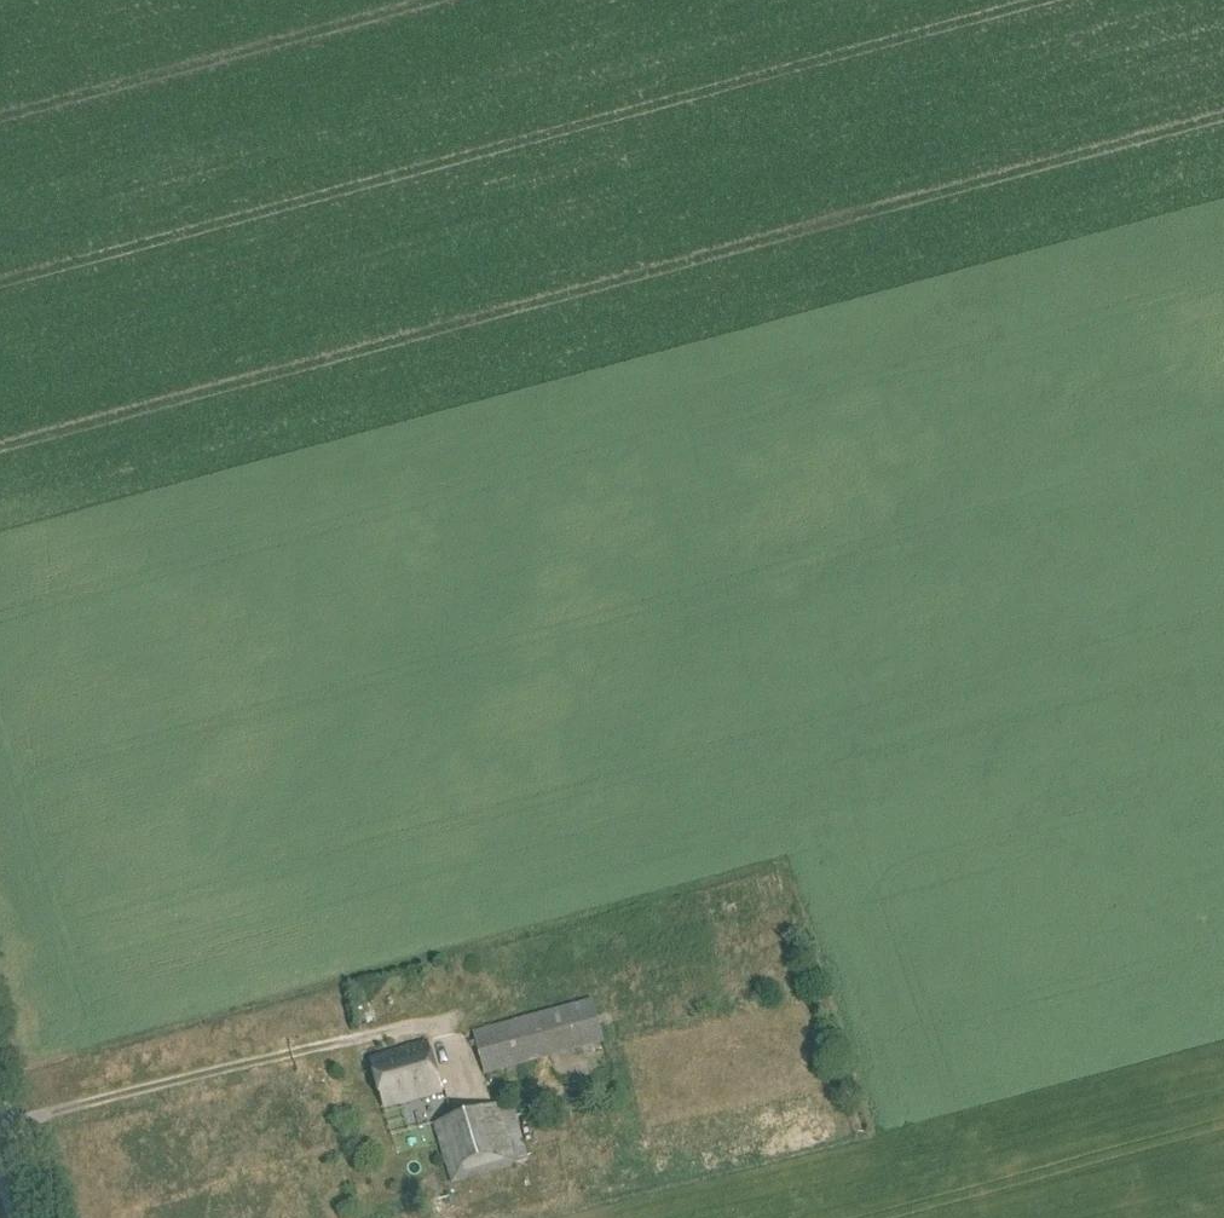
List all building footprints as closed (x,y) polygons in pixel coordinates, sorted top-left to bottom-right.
[(480,1074),(599,1041),(588,1002),(470,1035),(480,1074)] [(384,1108),(438,1093),(423,1044),(399,1051),(399,1053),(371,1061),(384,1108)] [(524,1161),(506,1102),(430,1125),(449,1184),(524,1161)] [(431,1201),(435,1216),(453,1211),(449,1197),(431,1201)]
